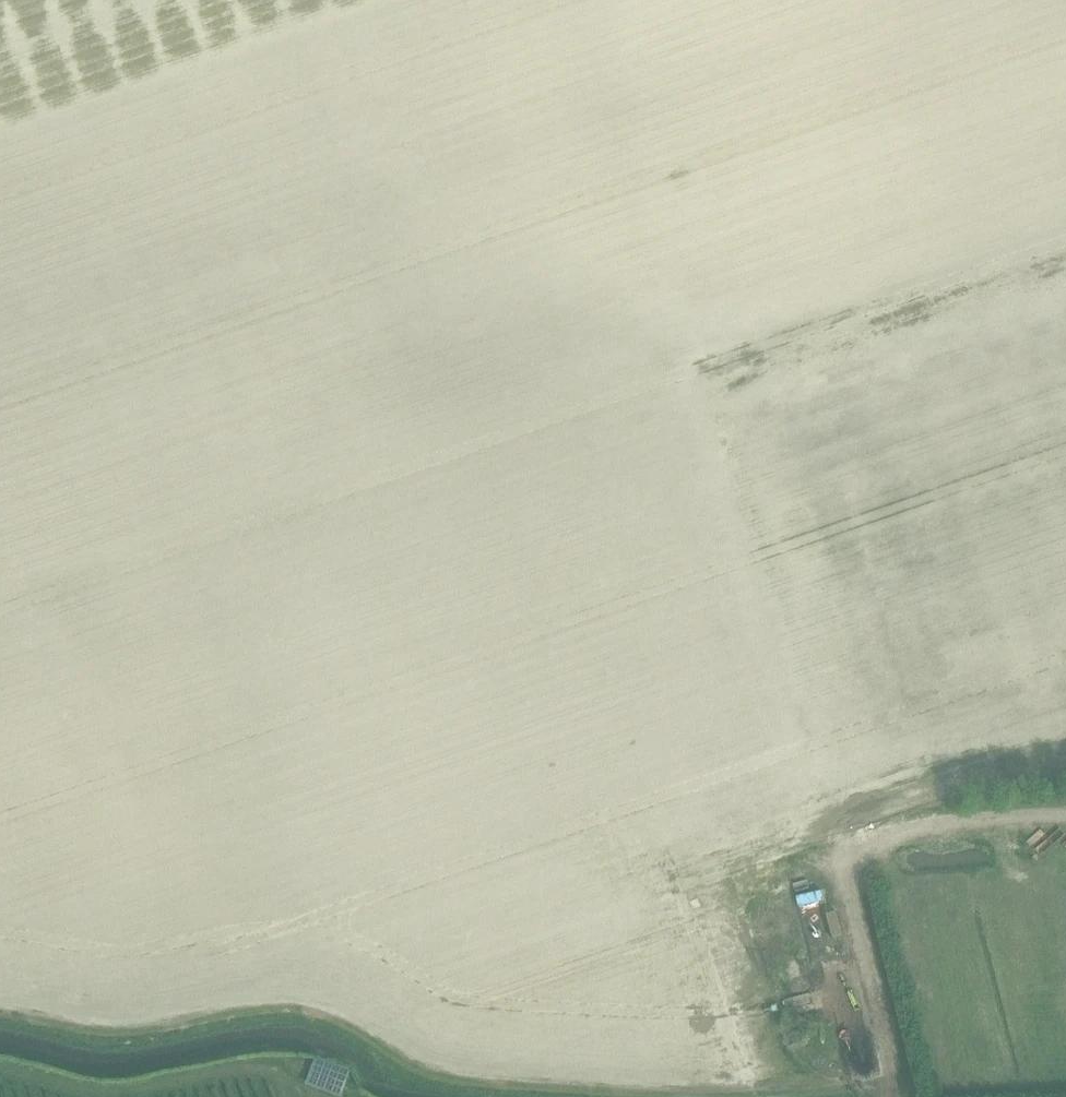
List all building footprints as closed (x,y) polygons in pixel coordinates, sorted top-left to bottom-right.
[(858,1019),(838,1023),(843,1052),(863,1048),(858,1019)]
